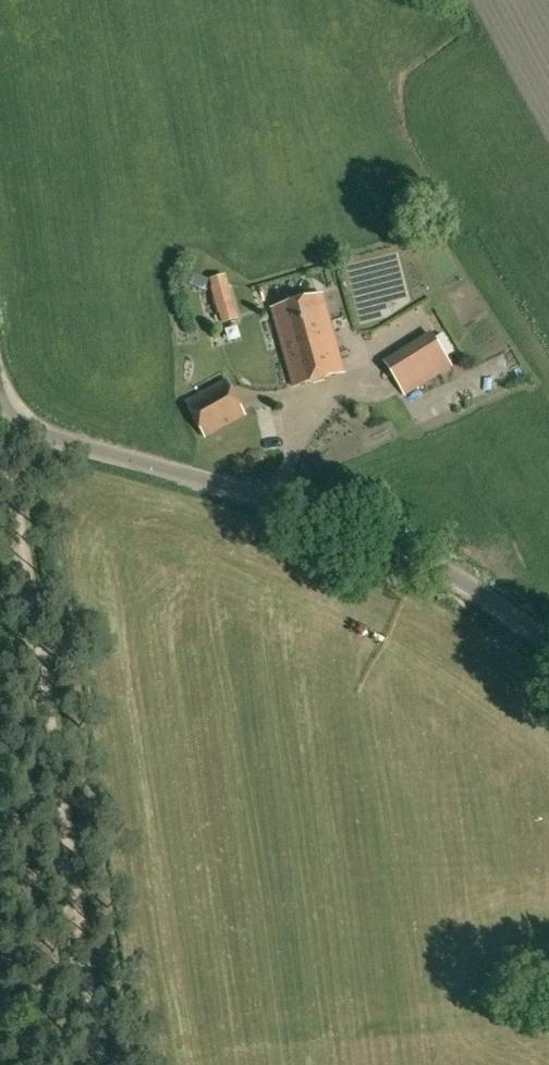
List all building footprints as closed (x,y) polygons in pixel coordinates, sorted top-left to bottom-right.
[(209,280),(193,273),(188,285),(204,292),(209,280)] [(237,320),(226,277),(210,281),(221,324),(237,320)] [(322,295),(272,308),(294,386),(343,373),(322,295)] [(453,352),(442,334),(435,339),(442,351),(446,357),(453,352)] [(450,366),(431,335),(384,365),(391,377),(386,379),(389,384),(394,381),(402,395),(450,366)] [(184,402),(205,439),(247,416),(226,379),(184,402)]
